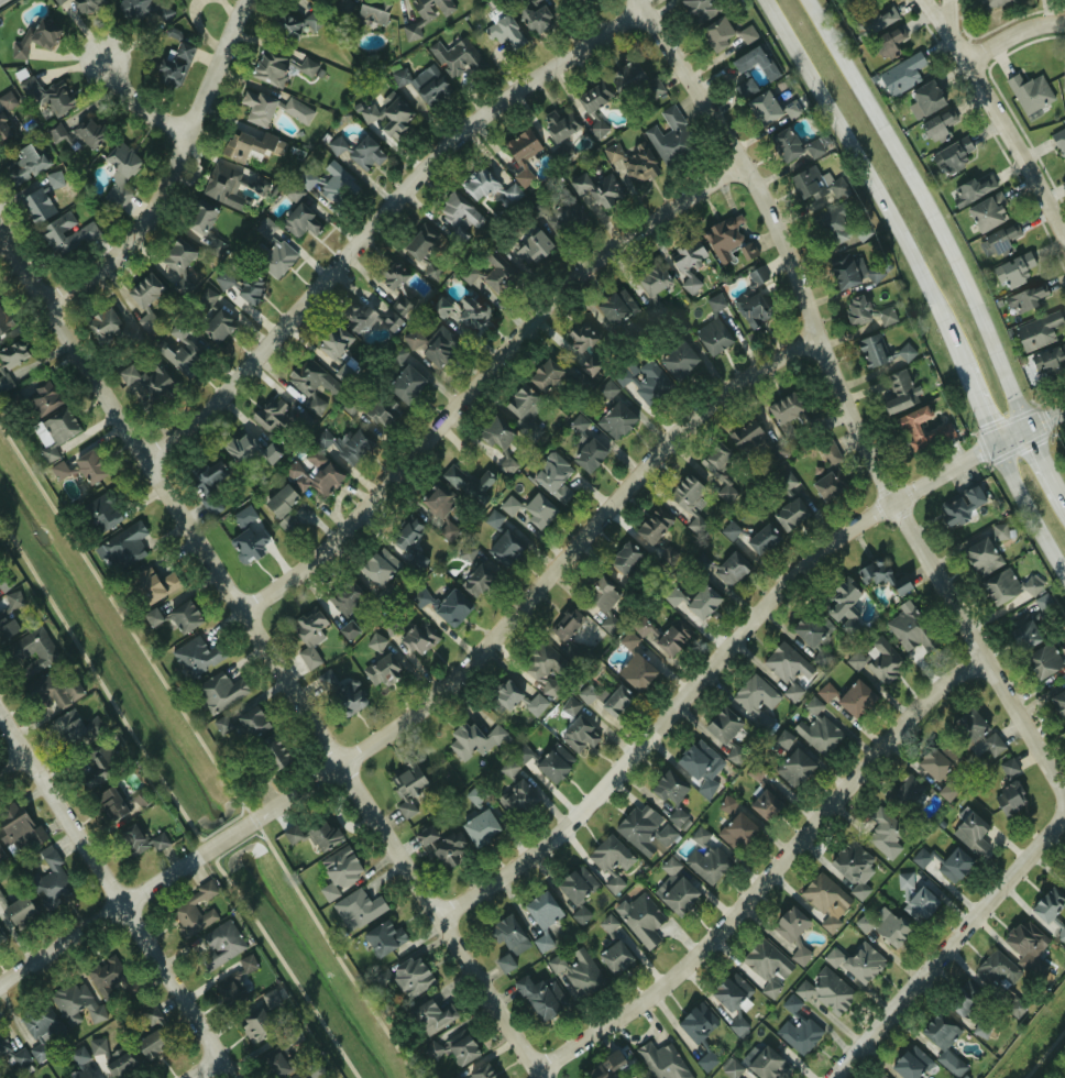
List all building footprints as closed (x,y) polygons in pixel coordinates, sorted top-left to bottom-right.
[(105,0),(65,0),(75,19),(106,2),(105,0)] [(119,4),(162,30),(173,11),(153,0),(121,0),(119,4)] [(347,16),(355,4),(349,0),(338,0),(333,8),(347,16)] [(384,25),(391,1),(386,0),(360,0),(354,18),(384,25)] [(425,22),(451,3),(449,0),(408,0),(425,22)] [(534,1),(517,12),(532,36),(553,23),(539,0),(533,0),(534,1)] [(695,26),(724,8),(719,0),(678,0),(695,26)] [(863,31),(896,24),(891,0),(857,7),(863,31)] [(1017,1),(1016,0),(980,0),(981,9),(1017,1)] [(300,23),(279,9),(267,26),(292,42),(303,24),(315,32),(323,19),(308,10),(300,23)] [(510,52),(525,41),(505,14),(484,30),(496,46),(503,42),(510,52)] [(42,16),(10,51),(22,61),(37,45),(44,51),(61,33),(42,16)] [(699,31),(711,52),(738,35),(744,44),(757,37),(749,23),(734,32),(724,16),(699,31)] [(859,46),(871,69),(898,54),(892,44),(905,36),(899,24),(859,46)] [(437,42),(428,50),(452,78),(468,66),(475,75),(486,65),(462,36),(444,51),(437,42)] [(161,85),(186,86),(188,43),(177,43),(176,53),(163,52),(161,85)] [(731,61),(740,78),(731,84),(742,101),(743,100),(759,128),(781,114),(764,85),(778,77),(758,44),(731,61)] [(294,59),(263,45),(249,75),(279,89),(294,59)] [(915,70),(925,64),(918,51),(877,75),(890,97),(921,79),(915,70)] [(296,69),(309,78),(318,66),(305,57),(296,69)] [(606,75),(619,96),(636,86),(646,102),(663,91),(656,77),(647,81),(634,58),(606,75)] [(407,81),(429,109),(451,90),(430,64),(411,79),(402,67),(389,77),(398,88),(407,81)] [(37,89),(56,117),(76,103),(58,78),(41,90),(29,74),(18,82),(28,97),(37,89)] [(1006,79),(1022,116),(1054,101),(1042,74),(1021,82),(1018,74),(1006,79)] [(612,97),(601,79),(571,98),(589,125),(588,127),(595,138),(606,131),(592,110),(612,97)] [(945,103),(931,79),(909,92),(923,116),(945,103)] [(287,97),(283,106),(246,87),(239,101),(250,108),(244,119),(263,129),(274,108),(306,123),(314,110),(287,97)] [(370,125),(380,114),(387,121),(380,129),(395,142),(407,128),(404,124),(414,113),(389,92),(383,100),(386,103),(378,111),(370,102),(358,116),(370,125)] [(538,120),(557,146),(551,151),(560,163),(571,154),(561,140),(579,127),(561,103),(538,120)] [(643,130),(663,166),(699,146),(673,103),(659,112),(669,130),(660,134),(654,123),(643,130)] [(945,127),(957,121),(951,108),(920,122),(931,146),(951,138),(945,127)] [(0,112),(0,140),(12,132),(0,112)] [(107,134),(87,116),(72,132),(91,151),(107,134)] [(76,139),(71,131),(66,134),(58,122),(44,131),(52,145),(65,137),(69,144),(76,139)] [(784,164),(803,151),(787,127),(768,139),(784,164)] [(1062,161),(1064,159),(1064,127),(1050,133),(1062,161)] [(502,144),(517,166),(541,148),(527,128),(502,144)] [(243,165),(250,150),(276,160),(284,141),(262,132),(260,140),(231,129),(220,156),(243,165)] [(337,157),(342,152),(364,173),(384,153),(364,134),(351,147),(337,134),(326,146),(337,157)] [(964,156),(974,148),(963,134),(932,157),(947,177),(968,162),(964,156)] [(825,153),(817,138),(804,144),(811,160),(825,153)] [(119,210),(134,189),(124,183),(142,158),(119,142),(105,161),(119,172),(101,196),(119,210)] [(660,170),(640,142),(616,160),(635,187),(660,170)] [(50,170),(44,148),(34,151),(32,144),(14,148),(19,167),(8,170),(10,180),(50,170)] [(241,173),(216,161),(200,194),(240,212),(246,199),(232,193),(241,173)] [(304,167),(294,179),(307,191),(311,186),(339,207),(358,183),(331,162),(318,178),(304,167)] [(603,209),(622,191),(593,162),(569,185),(579,195),(584,189),(603,209)] [(461,184),(475,202),(497,185),(483,166),(461,184)] [(823,196),(816,167),(792,173),(799,201),(823,196)] [(514,174),(519,187),(532,182),(527,168),(514,174)] [(997,186),(988,170),(956,189),(959,195),(951,200),(957,210),(997,186)] [(283,195),(294,204),(304,193),(293,183),(283,195)] [(521,196),(514,183),(500,191),(507,204),(521,196)] [(33,224),(55,212),(41,187),(19,199),(33,224)] [(436,208),(452,226),(461,216),(475,229),(484,220),(453,190),(436,208)] [(966,209),(979,233),(1008,218),(1002,208),(1007,206),(999,191),(966,209)] [(551,230),(581,216),(572,195),(547,207),(542,197),(527,205),(534,219),(544,215),(551,230)] [(217,209),(196,199),(179,233),(220,252),(224,242),(205,233),(217,209)] [(296,238),(316,217),(300,201),(279,222),(296,238)] [(861,220),(848,229),(834,205),(813,218),(833,248),(853,235),(857,242),(870,234),(861,220)] [(37,228),(54,260),(100,237),(91,220),(77,228),(69,211),(37,228)] [(744,242),(735,227),(744,223),(738,211),(700,232),(719,267),(731,260),(726,252),(744,242)] [(249,256),(276,279),(297,255),(272,233),(276,228),(264,218),(255,229),(264,237),(249,256)] [(1008,241),(1020,234),(1012,222),(982,239),(996,261),(1013,251),(1008,241)] [(436,282),(443,271),(432,264),(447,243),(419,224),(402,250),(425,266),(420,272),(436,282)] [(447,237),(458,248),(468,237),(457,226),(447,237)] [(530,267),(552,246),(536,229),(514,250),(530,267)] [(196,255),(179,238),(158,257),(176,275),(196,255)] [(705,256),(695,238),(668,252),(690,293),(698,288),(687,266),(705,256)] [(457,274),(468,285),(477,275),(496,295),(517,274),(490,246),(481,255),(492,266),(483,276),(469,262),(457,274)] [(749,246),(739,251),(745,261),(754,255),(749,246)] [(1002,292),(1025,280),(1021,273),(1035,265),(1028,250),(991,270),(1002,292)] [(828,263),(837,292),(882,277),(878,264),(864,268),(859,253),(828,263)] [(370,286),(389,298),(406,272),(386,258),(370,286)] [(633,277),(649,298),(670,282),(655,261),(633,277)] [(767,277),(759,265),(747,273),(755,285),(767,277)] [(163,288),(147,272),(125,294),(141,310),(163,288)] [(243,307),(266,296),(255,273),(234,284),(228,272),(213,278),(220,290),(232,285),(243,307)] [(1011,317),(1051,297),(1043,279),(1002,299),(1011,317)] [(197,301),(211,308),(218,295),(205,287),(197,301)] [(636,310),(621,287),(594,304),(608,327),(636,310)] [(733,304),(750,329),(772,314),(754,288),(733,304)] [(465,294),(454,307),(439,294),(430,305),(469,337),(488,314),(465,294)] [(706,300),(711,311),(724,306),(720,295),(706,300)] [(388,306),(399,319),(412,309),(402,296),(388,306)] [(848,326),(872,320),(875,327),(896,322),(892,307),(868,312),(864,296),(843,300),(848,326)] [(644,308),(654,320),(665,311),(654,298),(644,308)] [(85,320),(99,343),(122,328),(108,306),(85,320)] [(12,326),(0,307),(0,333),(12,326)] [(361,313),(348,307),(340,324),(361,335),(372,311),(364,307),(361,313)] [(199,329),(217,344),(234,324),(218,309),(199,329)] [(157,322),(149,311),(138,320),(147,331),(157,322)] [(1052,329),(1063,324),(1058,311),(1013,326),(1022,352),(1055,341),(1052,329)] [(400,323),(390,312),(379,323),(389,333),(400,323)] [(692,332),(711,356),(733,339),(714,316),(692,332)] [(188,380),(195,372),(189,366),(201,353),(183,337),(189,329),(179,320),(165,334),(165,336),(154,348),(188,380)] [(597,338),(580,320),(563,338),(581,354),(597,338)] [(320,361),(353,351),(345,324),(311,334),(320,361)] [(439,369),(461,344),(441,327),(419,351),(439,369)] [(409,350),(424,340),(416,328),(402,337),(409,350)] [(857,340),(867,369),(887,362),(877,333),(857,340)] [(3,375),(0,376),(0,392),(13,386),(4,369),(31,358),(22,339),(0,349),(0,367),(3,375)] [(700,361),(680,340),(658,361),(678,382),(700,361)] [(1041,378),(1064,366),(1064,340),(1031,359),(1041,378)] [(407,353),(396,344),(385,358),(396,366),(407,353)] [(903,361),(914,354),(908,344),(897,351),(903,361)] [(341,386),(304,355),(284,378),(301,393),(296,399),(317,416),(327,404),(314,393),(319,386),(332,397),(341,386)] [(564,374),(548,358),(527,377),(542,395),(564,374)] [(646,406),(672,388),(651,358),(635,369),(630,362),(612,374),(621,387),(629,381),(646,406)] [(176,387),(156,362),(139,375),(130,363),(119,372),(146,409),(176,387)] [(334,372),(343,383),(353,374),(344,363),(334,372)] [(426,382),(406,363),(385,386),(405,405),(426,382)] [(886,414),(919,403),(907,367),(886,375),(894,397),(881,402),(886,414)] [(32,388),(35,394),(26,399),(36,417),(62,403),(48,380),(32,388)] [(608,399),(617,389),(608,381),(599,391),(608,399)] [(542,400),(523,384),(504,406),(517,417),(512,425),(532,442),(542,431),(527,418),(542,400)] [(786,437),(793,432),(787,421),(804,410),(792,391),(767,407),(786,437)] [(273,432),(292,413),(271,393),(252,413),(273,432)] [(365,410),(385,431),(403,414),(382,394),(365,410)] [(636,419),(616,400),(595,421),(615,440),(636,419)] [(955,438),(949,424),(921,435),(916,424),(931,418),(926,406),(894,418),(909,455),(955,438)] [(48,461),(58,455),(53,446),(80,431),(66,407),(31,427),(48,461)] [(507,476),(518,465),(502,448),(515,435),(494,415),(476,433),(497,454),(491,461),(507,476)] [(586,422),(578,415),(569,425),(578,432),(586,422)] [(764,446),(759,424),(733,429),(737,451),(764,446)] [(373,447),(358,429),(334,449),(349,466),(373,447)] [(314,439),(323,449),(332,440),(322,430),(314,439)] [(222,448),(240,466),(256,450),(270,464),(279,454),(268,443),(260,452),(240,431),(222,448)] [(607,452),(590,436),(569,458),(586,473),(607,452)] [(841,460),(830,438),(814,446),(825,468),(841,460)] [(698,462),(721,485),(714,492),(727,504),(738,493),(717,473),(734,457),(717,441),(698,462)] [(107,475),(92,448),(72,459),(87,486),(107,475)] [(343,477),(314,448),(304,458),(315,469),(307,475),(293,461),(282,472),(303,492),(309,485),(322,498),(343,477)] [(530,476),(561,506),(572,494),(560,482),(572,470),(553,452),(530,476)] [(222,509),(211,487),(228,477),(219,461),(189,476),(210,516),(222,509)] [(440,475),(473,503),(494,479),(484,470),(473,482),(451,463),(440,475)] [(823,503),(848,488),(835,468),(811,482),(823,503)] [(709,522),(690,507),(705,490),(685,473),(667,495),(692,518),(685,526),(696,536),(709,522)] [(276,519),(298,498),(285,484),(263,505),(276,519)] [(420,502),(440,518),(454,502),(433,484),(420,502)] [(973,509),(985,503),(976,485),(936,505),(947,528),(975,515),(973,509)] [(95,536),(122,521),(113,504),(121,499),(116,487),(79,506),(95,536)] [(557,509),(536,492),(518,513),(539,530),(557,509)] [(509,516),(519,505),(508,495),(498,506),(509,516)] [(809,516),(795,496),(771,513),(784,532),(809,516)] [(243,564),(263,553),(260,548),(270,542),(263,529),(252,535),(246,525),(256,520),(249,505),(231,514),(241,532),(230,538),(243,564)] [(634,532),(652,546),(672,518),(654,505),(634,532)] [(482,522),(497,529),(503,516),(488,509),(482,522)] [(288,535),(297,526),(287,515),(277,524),(288,535)] [(389,540),(404,552),(424,529),(410,517),(389,540)] [(436,530),(449,542),(459,531),(446,519),(436,530)] [(729,540),(739,530),(729,520),(720,531),(729,540)] [(139,539),(146,536),(141,522),(92,542),(100,562),(109,559),(114,571),(146,558),(139,539)] [(757,556),(779,538),(767,522),(745,541),(757,556)] [(993,541),(1008,538),(1005,523),(991,525),(993,541)] [(504,566),(524,547),(506,529),(485,549),(504,566)] [(1001,563),(986,536),(962,550),(978,578),(1001,563)] [(641,554),(628,540),(608,559),(623,573),(641,554)] [(470,563),(476,548),(463,543),(457,558),(470,563)] [(400,564),(378,546),(359,570),(380,588),(400,564)] [(711,572),(728,588),(749,566),(732,550),(711,572)] [(885,578),(897,597),(911,588),(901,573),(894,578),(881,557),(857,571),(867,588),(885,578)] [(475,597),(497,574),(481,560),(460,583),(475,597)] [(180,585),(172,572),(157,581),(150,566),(127,580),(144,607),(180,585)] [(980,583),(995,606),(1024,588),(1029,596),(1042,587),(1034,575),(1018,585),(1007,566),(980,583)] [(582,593),(604,613),(622,593),(600,574),(582,593)] [(325,597),(344,617),(365,597),(345,578),(325,597)] [(860,595),(845,579),(819,602),(846,634),(860,622),(847,607),(860,595)] [(696,626),(721,598),(704,583),(689,601),(672,585),(663,595),(696,626)] [(431,609),(450,627),(471,605),(453,587),(431,609)] [(23,603),(17,591),(3,597),(10,609),(23,603)] [(1033,599),(1041,616),(1055,610),(1047,593),(1033,599)] [(183,636),(202,618),(186,598),(165,615),(183,636)] [(920,644),(926,652),(938,645),(910,600),(898,606),(901,613),(886,623),(904,653),(920,644)] [(19,631),(4,604),(0,607),(0,642),(19,631)] [(833,628),(812,606),(790,628),(811,650),(833,628)] [(143,614),(150,627),(162,622),(155,607),(143,614)] [(304,648),(297,651),(307,670),(321,662),(311,646),(325,638),(319,629),(327,626),(316,607),(288,623),(304,648)] [(578,610),(553,625),(571,653),(595,638),(578,610)] [(618,620),(607,615),(601,627),(612,632),(618,620)] [(398,637),(416,658),(439,639),(421,618),(398,637)] [(639,637),(651,629),(644,618),(633,625),(639,637)] [(654,640),(669,657),(691,635),(674,618),(654,640)] [(1041,640),(1030,619),(1008,631),(1019,652),(1041,640)] [(348,640),(359,631),(350,620),(339,629),(348,640)] [(2,648),(13,667),(19,664),(25,678),(59,658),(41,626),(2,648)] [(365,644),(377,653),(386,641),(375,631),(365,644)] [(618,643),(628,652),(638,641),(628,632),(618,643)] [(228,656),(219,642),(207,650),(198,635),(172,651),(189,679),(228,656)] [(880,682),(903,663),(881,637),(861,653),(858,649),(845,660),(855,671),(864,663),(880,682)] [(562,685),(548,674),(553,668),(560,672),(568,663),(539,639),(517,666),(553,696),(562,685)] [(789,685),(781,693),(792,703),(802,691),(790,681),(798,672),(805,679),(814,669),(780,641),(761,663),(789,685)] [(1035,681),(1064,665),(1064,656),(1059,659),(1051,642),(1023,657),(1035,681)] [(377,690),(402,672),(387,652),(362,670),(377,690)] [(656,673),(634,652),(615,672),(638,693),(656,673)] [(74,678),(59,685),(51,671),(26,686),(42,710),(53,703),(58,711),(85,694),(74,678)] [(208,715),(250,693),(241,678),(229,684),(222,671),(193,686),(208,715)] [(731,700),(749,713),(757,701),(770,711),(781,695),(749,673),(731,700)] [(524,695),(506,679),(487,697),(505,714),(524,695)] [(835,703),(855,719),(876,696),(855,679),(835,703)] [(344,718),(367,703),(352,680),(329,694),(344,718)] [(597,706),(613,719),(633,697),(618,683),(597,706)] [(816,692),(826,702),(835,693),(826,683),(816,692)] [(581,691),(584,701),(595,697),(592,686),(581,691)] [(1048,697),(1062,724),(1064,722),(1064,689),(1048,697)] [(548,703),(536,692),(524,705),(536,716),(548,703)] [(580,703),(567,697),(560,711),(574,717),(580,703)] [(792,728),(824,758),(844,736),(817,712),(823,706),(812,697),(803,706),(814,717),(806,726),(800,719),(792,728)] [(267,730),(260,706),(235,715),(243,738),(267,730)] [(722,746),(743,725),(724,706),(703,727),(722,746)] [(962,749),(989,732),(974,707),(946,725),(962,749)] [(83,746),(107,732),(97,715),(83,724),(73,708),(47,723),(62,748),(78,738),(83,746)] [(219,737),(237,725),(233,719),(227,722),(222,715),(210,723),(219,737)] [(560,729),(574,755),(597,741),(584,716),(560,729)] [(475,722),(449,729),(458,757),(484,748),(475,722)] [(773,744),(784,751),(793,738),(782,730),(773,744)] [(979,743),(993,757),(1004,747),(991,732),(979,743)] [(267,774),(289,762),(275,733),(252,745),(267,774)] [(695,781),(718,758),(698,738),(674,761),(695,781)] [(938,782),(957,758),(935,740),(916,766),(938,782)] [(574,761),(555,741),(532,765),(552,784),(574,761)] [(531,754),(523,744),(513,754),(521,763),(531,754)] [(736,765),(744,755),(733,746),(725,756),(736,765)] [(794,789),(815,766),(794,747),(773,770),(794,789)] [(73,775),(86,791),(114,769),(101,754),(73,775)] [(1019,770),(1011,757),(998,765),(1006,778),(1019,770)] [(746,774),(756,781),(765,770),(755,762),(746,774)] [(389,779),(404,802),(397,806),(404,818),(416,811),(407,796),(427,784),(415,763),(389,779)] [(650,793),(676,806),(688,784),(662,770),(650,793)] [(886,801),(904,815),(925,789),(907,773),(886,801)] [(707,798),(717,784),(705,776),(695,788),(707,798)] [(538,798),(518,779),(496,801),(516,820),(538,798)] [(991,796),(1006,816),(1023,805),(1017,796),(1022,793),(1014,781),(991,796)] [(946,801),(955,793),(948,784),(938,792),(946,801)] [(111,823),(129,812),(111,785),(94,798),(111,823)] [(766,823),(783,803),(765,787),(747,805),(766,823)] [(150,801),(143,790),(133,796),(140,807),(150,801)] [(717,808),(729,815),(737,802),(725,795),(717,808)] [(44,835),(11,800),(0,810),(0,835),(21,857),(44,835)] [(615,828),(645,857),(652,848),(646,842),(663,823),(641,801),(615,828)] [(877,824),(865,839),(890,860),(902,846),(893,839),(903,827),(877,805),(868,816),(877,824)] [(682,833),(692,822),(676,807),(666,818),(682,833)] [(473,846),(499,833),(487,809),(461,823),(473,846)] [(716,834),(737,853),(758,829),(738,811),(716,834)] [(978,837),(988,827),(970,811),(951,833),(977,857),(988,846),(978,837)] [(321,854),(339,839),(323,820),(305,834),(321,854)] [(132,857),(149,845),(134,824),(118,836),(132,857)] [(469,849),(453,829),(441,839),(429,824),(415,835),(442,870),(469,849)] [(284,831),(289,844),(300,838),(295,826),(284,831)] [(711,886),(732,862),(706,839),(710,836),(699,826),(689,838),(696,845),(682,861),(711,886)] [(167,843),(161,832),(147,840),(155,851),(167,843)] [(635,859),(608,834),(586,856),(610,878),(604,884),(614,894),(624,884),(611,870),(616,865),(624,871),(635,859)] [(853,884),(872,857),(847,839),(827,867),(853,884)] [(951,884),(973,865),(949,839),(927,859),(951,884)] [(48,871),(32,881),(46,905),(75,889),(50,845),(37,851),(48,871)] [(318,864),(329,881),(318,888),(326,900),(365,876),(345,845),(318,864)] [(555,884),(573,906),(597,886),(579,864),(555,884)] [(842,923),(833,915),(848,899),(820,871),(799,893),(824,917),(819,924),(830,935),(842,923)] [(898,875),(898,888),(911,888),(911,875),(898,875)] [(700,895),(681,876),(658,899),(678,917),(700,895)] [(869,890),(859,881),(849,892),(860,901),(869,890)] [(938,902),(920,886),(901,908),(919,924),(938,902)] [(1064,901),(1064,897),(1051,886),(1030,911),(1046,924),(1064,901)] [(331,904),(349,933),(387,910),(378,894),(369,901),(360,888),(331,904)] [(521,906),(540,931),(562,914),(544,890),(521,906)] [(617,913),(647,950),(660,941),(651,930),(665,920),(643,892),(617,913)] [(37,915),(23,894),(1,909),(15,930),(37,915)] [(218,919),(209,904),(198,910),(190,897),(168,910),(186,938),(218,919)] [(591,915),(581,905),(570,917),(580,927),(591,915)] [(809,922),(790,905),(771,926),(795,949),(789,956),(800,966),(812,954),(794,938),(809,922)] [(596,924),(608,934),(618,923),(607,912),(596,924)] [(911,931),(888,912),(872,930),(896,949),(911,931)] [(488,926),(505,954),(494,960),(503,975),(516,966),(510,958),(530,946),(509,913),(488,926)] [(855,926),(867,932),(874,919),(861,913),(855,926)] [(406,942),(392,916),(362,934),(376,958),(406,942)] [(200,936),(210,953),(199,959),(207,971),(246,947),(228,919),(200,936)] [(1022,919),(1002,937),(1037,977),(1047,967),(1035,954),(1045,944),(1022,919)] [(1060,925),(1056,941),(1064,943),(1064,926),(1060,925)] [(541,954),(553,945),(545,933),(532,942),(541,954)] [(771,1000),(782,987),(770,978),(777,969),(787,977),(795,966),(759,937),(739,961),(766,982),(759,990),(771,1000)] [(596,956),(613,976),(633,959),(617,939),(596,956)] [(886,960),(863,942),(847,958),(833,946),(823,957),(860,989),(886,960)] [(571,953),(577,960),(566,967),(561,958),(550,965),(555,974),(561,969),(579,999),(604,982),(582,946),(571,953)] [(1021,974),(995,948),(971,971),(997,997),(1021,974)] [(405,1000),(433,983),(415,953),(374,977),(382,991),(395,983),(405,1000)] [(99,994),(127,975),(112,954),(84,972),(99,994)] [(805,1001),(811,994),(837,1016),(856,993),(823,966),(808,983),(802,979),(792,991),(805,1001)] [(731,1014),(753,992),(732,971),(710,993),(731,1014)] [(552,981),(545,986),(540,979),(531,985),(525,975),(514,981),(539,1024),(561,1011),(558,1005),(564,1001),(552,981)] [(48,996),(69,1027),(86,1015),(92,1024),(106,1015),(78,976),(48,996)] [(216,989),(228,1009),(242,1000),(230,980),(216,989)] [(962,1018),(965,1014),(978,1024),(974,1031),(981,1036),(991,1024),(970,1009),(980,997),(962,982),(945,1004),(962,1018)] [(280,1003),(274,989),(260,995),(266,1009),(280,1003)] [(775,1033),(801,1057),(822,1033),(795,1010),(801,1003),(790,994),(781,1004),(797,1019),(791,1024),(786,1020),(775,1033)] [(1015,1016),(1024,1008),(1013,998),(1004,1008),(1015,1016)] [(62,1030),(44,1000),(19,1014),(35,1045),(29,1049),(36,1063),(50,1055),(42,1041),(62,1030)] [(452,1004),(436,1010),(432,1001),(410,1008),(418,1034),(458,1022),(452,1004)] [(695,1045),(718,1022),(699,1001),(674,1025),(695,1045)] [(134,1042),(145,1060),(175,1044),(152,1005),(141,1012),(152,1032),(134,1042)] [(239,1020),(254,1043),(274,1028),(260,1007),(239,1020)] [(942,1052),(959,1032),(937,1012),(920,1032),(942,1052)] [(749,1026),(739,1016),(727,1027),(737,1038),(749,1026)] [(458,1067),(479,1055),(461,1025),(424,1047),(432,1063),(449,1052),(458,1067)] [(304,1042),(299,1029),(279,1036),(284,1049),(304,1042)] [(9,1053),(4,1035),(0,1037),(0,1058),(4,1057),(8,1070),(29,1064),(25,1048),(9,1053)] [(655,1050),(649,1041),(636,1048),(652,1077),(678,1077),(688,1074),(670,1042),(655,1050)] [(932,1064),(912,1044),(890,1066),(902,1077),(918,1077),(932,1064)] [(790,1067),(764,1045),(746,1067),(760,1077),(781,1077),(790,1067)] [(88,1058),(80,1047),(68,1055),(78,1069),(65,1077),(92,1077),(81,1063),(88,1058)] [(134,1053),(110,1047),(105,1070),(128,1076),(134,1053)] [(706,1072),(718,1062),(707,1049),(695,1060),(706,1072)] [(273,1077),(276,1077),(289,1071),(279,1050),(264,1059),(273,1077)] [(582,1077),(611,1077),(608,1075),(626,1064),(618,1053),(581,1077),(582,1077)] [(746,1074),(732,1059),(721,1071),(728,1077),(742,1077),(746,1074)] [(485,1063),(468,1076),(469,1077),(496,1077),(485,1063)] [(307,1070),(309,1077),(321,1077),(324,1077),(320,1066),(307,1070)]
